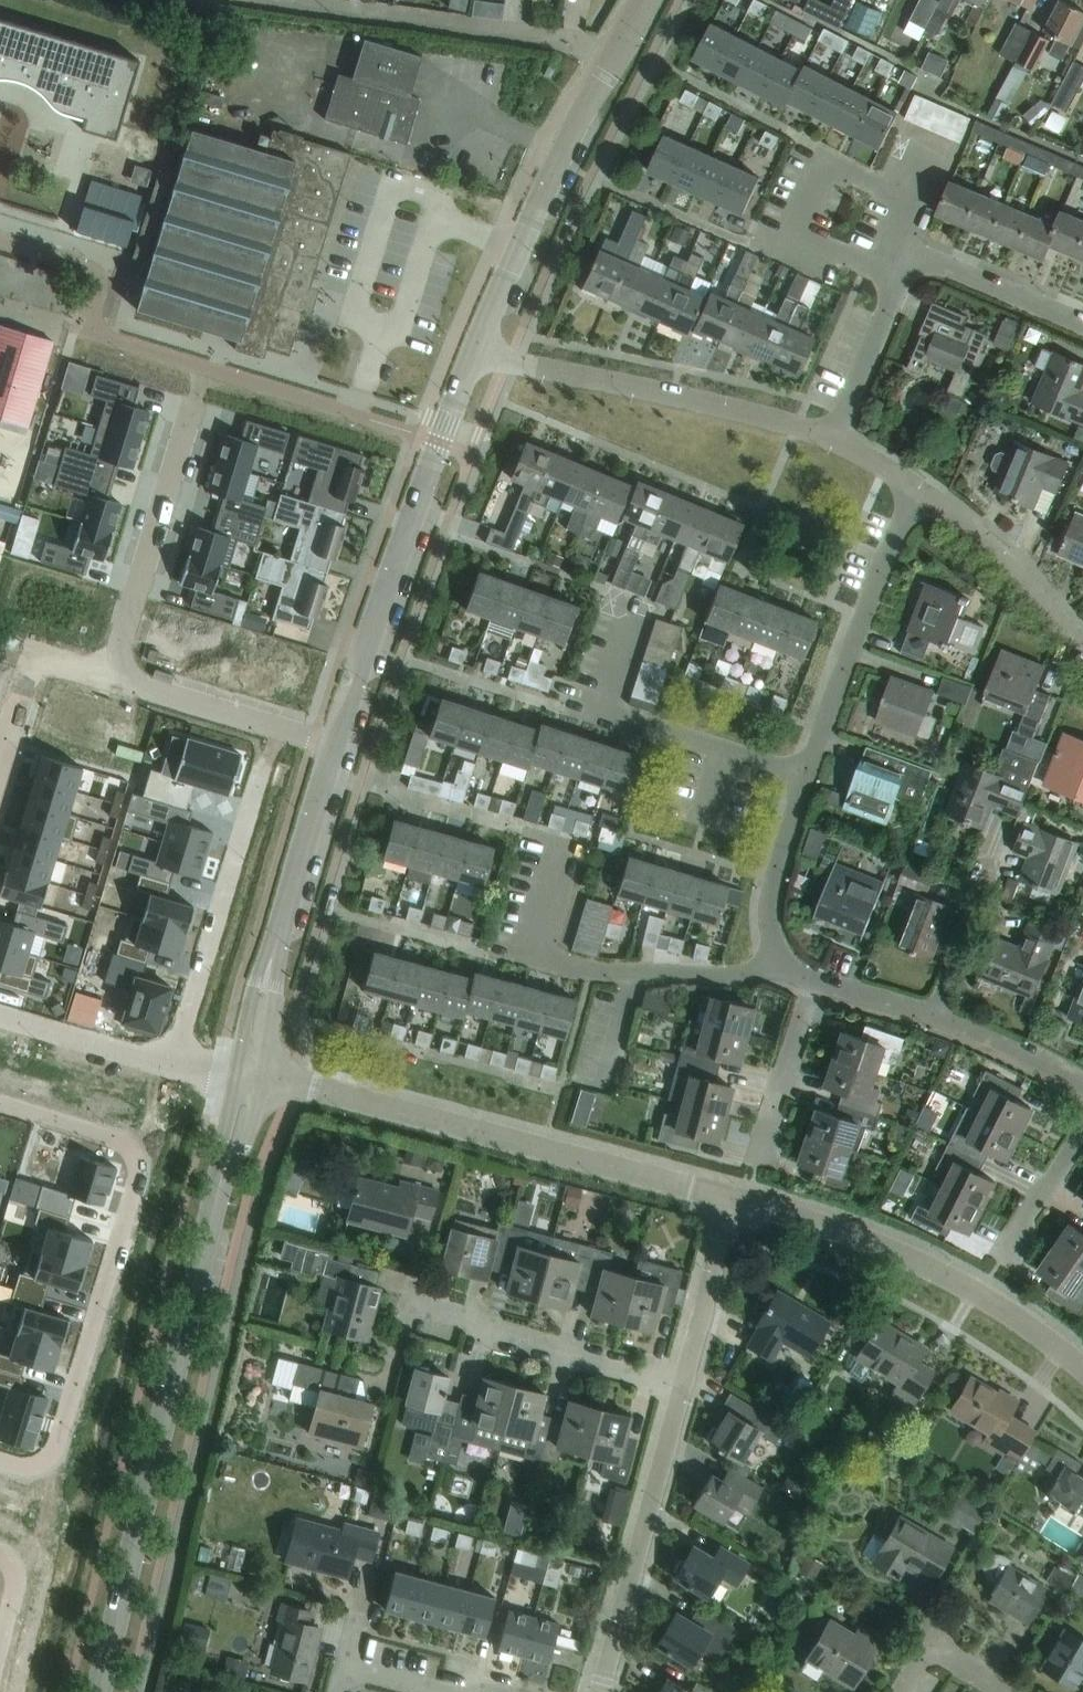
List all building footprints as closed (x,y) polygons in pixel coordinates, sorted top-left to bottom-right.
[(448,6),(464,10),(467,0),(449,0),(448,6)] [(767,5),(756,0),(754,0),(749,10),(761,16),(767,5)] [(804,10),(840,27),(852,0),(834,0),(832,5),(821,0),(808,0),(804,10)] [(909,20),(925,28),(939,0),(938,0),(919,0),(909,20)] [(930,20),(940,25),(953,0),(940,0),(930,20)] [(975,6),(967,21),(976,25),(989,0),(963,0),(975,6)] [(1031,9),(1036,0),(1013,0),(1031,9)] [(1051,19),(1045,30),(1057,37),(1048,53),(1062,60),(1082,20),(1082,11),(1062,0),(1061,0),(1051,19)] [(777,11),(772,22),(784,27),(789,17),(777,11)] [(9,79),(23,80),(35,86),(43,94),(54,107),(63,112),(83,118),(81,127),(114,137),(134,62),(0,21),(0,78),(9,79)] [(717,70),(735,35),(712,23),(693,58),(717,70)] [(812,29),(800,23),(795,33),(806,40),(812,29)] [(989,113),(1032,31),(1016,23),(1000,53),(1015,62),(988,113),(989,113)] [(848,41),(836,35),(825,29),(819,39),(843,52),(848,41)] [(1032,31),(989,113),(1002,121),(1029,69),(1032,71),(1048,40),(1032,31)] [(740,82),(758,47),(735,35),(717,70),(740,82)] [(422,56),(401,49),(364,38),(352,77),(338,73),(324,119),(406,144),(420,98),(410,95),(422,56)] [(866,63),(871,52),(860,46),(854,57),(866,63)] [(763,94),(781,59),(758,47),(740,82),(763,94)] [(888,75),(894,64),(883,58),(877,69),(888,75)] [(785,106),(807,65),(806,64),(803,70),(781,59),(763,94),(785,106)] [(1082,81),(1082,65),(1074,60),(1051,103),(1067,111),(1082,81)] [(811,111),(829,76),(807,65),(785,106),(786,106),(789,100),(811,111)] [(911,87),(917,76),(906,70),(900,81),(911,87)] [(834,124),(852,88),(829,76),(811,111),(834,124)] [(857,136),(875,101),(852,88),(834,124),(857,136)] [(703,112),(708,100),(686,89),(680,100),(703,112)] [(526,105),(534,109),(540,98),(532,94),(526,105)] [(971,117),(915,94),(914,98),(905,118),(960,142),(969,121),(971,117)] [(708,100),(703,112),(716,119),(722,107),(708,100)] [(875,101),(857,136),(880,148),(898,113),(875,101)] [(745,119),(733,113),(727,125),(739,131),(745,119)] [(1000,141),(1003,132),(977,121),(973,130),(1000,141)] [(151,260),(137,309),(239,340),(236,350),(262,358),(265,348),(289,355),(303,308),(314,312),(314,311),(308,309),(313,290),(309,289),(351,153),(271,129),(265,152),(191,129),(178,174),(159,168),(132,254),(151,260)] [(778,137),(766,130),(760,142),(772,148),(778,137)] [(1026,153),(1029,143),(1003,132),(1000,141),(1026,153)] [(672,181),(688,145),(665,134),(648,170),(672,181)] [(1052,164),(1055,155),(1029,143),(1026,153),(1052,164)] [(696,192),(712,156),(688,145),(672,181),(696,192)] [(1027,155),(1023,166),(1042,174),(1043,173),(1045,174),(1049,165),(1027,155)] [(1076,174),(1080,165),(1055,155),(1052,164),(1076,174)] [(720,202),(736,166),(712,156),(696,192),(720,202)] [(736,166),(720,202),(744,213),(760,177),(736,166)] [(90,179),(73,235),(125,250),(142,194),(90,179)] [(964,224),(978,193),(951,181),(938,213),(964,224)] [(991,235),(1004,204),(978,193),(964,224),(991,235)] [(1017,246),(1030,215),(1004,204),(991,235),(1017,246)] [(609,298),(636,238),(646,216),(632,210),(618,242),(605,237),(594,262),(592,261),(590,266),(592,266),(581,290),(582,290),(584,287),(609,298)] [(1082,235),(1082,220),(1062,211),(1056,226),(1049,243),(1075,254),(1082,235)] [(1049,243),(1056,226),(1030,215),(1017,246),(1043,258),(1049,243)] [(1075,254),(1082,258),(1082,235),(1075,254)] [(632,312),(650,272),(639,267),(649,244),(636,238),(609,298),(633,309),(632,312)] [(720,340),(750,274),(757,256),(746,251),(735,275),(734,274),(723,298),(710,292),(692,332),(693,333),(695,329),(720,340)] [(687,261),(660,320),(684,331),(683,334),(684,335),(701,295),(689,289),(703,258),(691,252),(687,261)] [(660,320),(687,261),(673,255),(663,278),(650,272),(632,312),(633,313),(635,309),(660,320)] [(765,309),(745,350),(771,362),(809,279),(796,272),(777,314),(765,309)] [(750,274),(720,340),(745,350),(765,309),(751,303),(761,279),(750,274)] [(809,279),(771,362),(795,373),(794,376),(795,377),(813,337),(799,331),(821,284),(809,279)] [(948,390),(962,396),(975,365),(979,367),(985,353),(981,351),(988,334),(974,328),(972,332),(961,327),(966,315),(935,302),(935,303),(939,305),(934,316),(930,315),(929,316),(934,318),(929,329),(927,328),(924,335),(922,334),(907,368),(921,374),(930,353),(958,365),(948,390)] [(1019,326),(1003,320),(992,345),(1009,352),(1019,326)] [(29,427),(54,341),(2,326),(0,325),(0,418),(29,427)] [(1054,351),(1052,355),(1043,352),(1037,368),(1045,372),(1032,401),(1082,423),(1082,390),(1079,388),(1082,378),(1082,364),(1054,351)] [(69,362),(63,382),(81,387),(87,368),(69,362)] [(96,374),(90,395),(106,400),(98,426),(140,439),(149,410),(136,407),(134,406),(139,387),(96,374)] [(226,434),(217,462),(248,472),(256,445),(283,453),(289,433),(246,420),(241,438),(238,438),(226,434)] [(61,462),(60,465),(111,481),(116,463),(119,464),(132,467),(140,439),(98,426),(90,453),(66,446),(63,455),(61,462)] [(298,434),(290,460),(318,469),(308,501),(345,513),(350,499),(353,500),(354,500),(355,496),(357,490),(364,469),(359,467),(363,454),(298,434)] [(528,512),(554,453),(527,442),(529,438),(528,438),(511,478),(524,483),(515,507),(516,507),(505,532),(490,527),(485,542),(511,551),(525,518),(528,512)] [(1056,490),(1064,470),(1067,463),(1016,442),(1010,456),(1001,452),(996,454),(992,465),(994,469),(1003,473),(996,491),(1029,504),(1038,483),(1056,490)] [(39,459),(35,472),(56,478),(60,465),(61,462),(63,455),(47,450),(44,460),(39,459)] [(578,463),(554,453),(528,512),(540,517),(544,510),(557,515),(563,499),(578,463)] [(217,462),(208,491),(221,494),(224,495),(218,513),(261,526),(264,516),(267,506),(252,502),(240,498),(248,472),(217,462)] [(578,532),(603,473),(578,463),(563,499),(574,504),(565,526),(578,532)] [(56,478),(54,485),(89,495),(81,521),(113,530),(121,503),(108,499),(106,498),(111,481),(60,465),(56,478)] [(603,473),(578,532),(592,538),(601,516),(614,521),(631,481),(630,480),(628,484),(603,473)] [(640,550),(665,492),(639,481),(641,477),(640,477),(631,497),(623,518),(636,523),(626,546),(625,546),(611,583),(624,588),(640,550)] [(674,539),(691,498),(689,502),(665,492),(640,550),(652,555),(661,534),(674,539)] [(281,493),(273,519),(274,519),(300,527),(290,559),(328,571),(332,557),(335,547),(339,548),(345,527),(341,526),(345,513),(308,501),(281,493)] [(674,608),(715,512),(690,502),(692,498),(691,498),(674,539),(686,544),(672,578),(662,583),(655,600),(674,608)] [(17,523),(21,510),(0,504),(0,518),(17,523)] [(715,512),(674,608),(675,609),(690,573),(703,578),(707,569),(720,574),(743,519),(742,519),(740,523),(715,512)] [(189,553),(189,554),(221,564),(221,565),(229,568),(237,540),(256,545),(261,526),(218,513),(213,531),(210,530),(198,526),(190,553),(189,553)] [(1078,514),(1066,540),(1065,539),(1063,545),(1064,545),(1062,549),(1082,558),(1082,516),(1078,514)] [(46,540),(40,561),(83,574),(88,555),(91,556),(104,560),(113,530),(81,521),(81,520),(73,548),(46,540)] [(17,531),(11,553),(28,558),(35,536),(17,531)] [(612,536),(606,551),(616,554),(622,539),(612,536)] [(263,551),(255,577),(256,577),(282,585),(272,618),(309,630),(314,615),(317,605),(321,606),(328,585),(324,584),(328,571),(290,559),(264,551),(263,551)] [(582,560),(580,555),(571,551),(566,564),(579,568),(582,560)] [(563,557),(550,552),(546,564),(559,568),(563,557)] [(189,554),(180,583),(193,587),(196,588),(190,606),(233,619),(239,599),(213,591),(221,565),(221,564),(189,554)] [(490,618),(503,580),(478,571),(465,609),(490,618)] [(514,626),(527,588),(503,580),(490,618),(514,626)] [(959,616),(965,602),(968,603),(969,599),(977,602),(978,601),(922,581),(922,582),(933,586),(921,616),(917,615),(919,610),(918,610),(902,649),(901,652),(918,659),(919,656),(923,658),(932,637),(973,653),(984,626),(959,616)] [(729,630),(744,593),(719,583),(705,620),(729,630)] [(539,634),(552,597),(527,588),(514,626),(539,634)] [(753,639),(768,602),(744,593),(729,630),(753,639)] [(552,597),(539,634),(564,643),(577,606),(552,597)] [(233,619),(232,623),(240,625),(248,601),(239,599),(233,619)] [(777,648),(792,611),(768,602),(753,639),(777,648)] [(792,611),(777,648),(802,658),(816,621),(792,611)] [(651,631),(677,639),(681,626),(655,618),(651,631)] [(672,652),(677,639),(651,631),(647,644),(672,652)] [(643,657),(668,665),(672,652),(647,644),(643,657)] [(448,659),(461,663),(465,650),(452,646),(448,659)] [(542,650),(534,647),(533,647),(526,670),(522,683),(548,691),(551,678),(543,675),(546,665),(538,662),(542,650)] [(1004,648),(996,669),(988,690),(1003,696),(1001,703),(1025,712),(1017,733),(1033,739),(1050,694),(1049,694),(1047,700),(1033,694),(1044,665),(1004,650),(1005,648),(1004,648)] [(487,657),(483,670),(496,674),(500,661),(487,657)] [(665,677),(668,665),(643,657),(639,669),(665,677)] [(684,674),(688,676),(697,679),(702,667),(689,662),(684,674)] [(526,670),(511,665),(507,678),(522,683),(526,670)] [(661,689),(665,677),(639,669),(636,680),(661,689)] [(738,681),(725,676),(713,671),(709,684),(733,693),(738,681)] [(934,692),(913,684),(892,676),(885,695),(884,695),(882,700),(883,700),(876,720),(917,735),(925,713),(926,713),(934,692)] [(968,703),(974,687),(944,676),(938,692),(968,703)] [(661,689),(636,680),(632,693),(657,702),(661,689)] [(749,685),(744,697),(757,702),(762,690),(749,685)] [(654,711),(657,702),(631,694),(628,704),(654,711)] [(774,694),(769,707),(782,712),(787,699),(774,694)] [(57,698),(46,729),(62,733),(57,746),(83,754),(94,721),(99,722),(102,711),(57,698)] [(454,743),(466,706),(441,698),(429,735),(454,743)] [(478,751),(490,714),(466,706),(454,743),(478,751)] [(110,714),(107,723),(115,725),(118,716),(110,714)] [(503,759),(515,722),(490,714),(478,751),(503,759)] [(529,761),(541,724),(540,723),(538,729),(515,722),(503,759),(525,767),(527,761),(529,761)] [(553,769),(566,731),(541,724),(529,761),(553,769)] [(428,735),(422,733),(414,730),(404,764),(418,768),(428,735)] [(578,777),(590,739),(566,731),(553,769),(578,777)] [(1057,754),(1045,784),(1082,798),(1082,740),(1065,733),(1057,754)] [(151,769),(143,795),(186,809),(193,783),(229,794),(234,778),(238,779),(242,763),(239,762),(241,754),(187,738),(175,776),(162,772),(151,769)] [(602,785),(614,747),(590,739),(578,777),(602,785)] [(867,746),(845,807),(887,822),(896,797),(919,806),(933,770),(867,746)] [(614,747),(602,785),(628,793),(640,756),(614,747)] [(1038,760),(1026,755),(1025,756),(1004,748),(994,774),(966,763),(947,812),(980,825),(989,804),(1017,815),(1038,760)] [(41,754),(34,778),(76,791),(83,767),(41,754)] [(441,782),(438,795),(462,802),(466,789),(471,772),(458,768),(453,783),(442,780),(441,782)] [(438,795),(441,782),(411,774),(407,787),(438,795)] [(34,778),(27,801),(69,814),(69,813),(76,791),(34,778)] [(117,789),(113,802),(121,805),(125,792),(117,789)] [(532,789),(527,806),(523,819),(536,822),(540,809),(545,794),(532,789)] [(132,792),(127,810),(168,822),(162,841),(206,854),(213,831),(188,824),(192,811),(186,809),(143,795),(132,792)] [(491,796),(477,792),(474,805),(487,809),(491,796)] [(503,799),(500,812),(511,815),(515,803),(503,799)] [(27,801),(20,824),(61,836),(61,838),(71,841),(78,816),(69,813),(69,814),(27,801)] [(113,802),(109,815),(118,818),(121,805),(113,802)] [(551,813),(548,826),(561,829),(565,816),(551,813)] [(408,864),(419,826),(393,819),(382,857),(408,864)] [(572,832),(586,836),(589,823),(576,819),(572,832)] [(1077,843),(1046,831),(1025,823),(1015,851),(1033,858),(1024,880),(1058,892),(1077,843)] [(20,824),(13,847),(54,859),(61,838),(61,836),(20,824)] [(433,871),(443,833),(419,826),(408,864),(433,871)] [(611,843),(615,830),(602,827),(598,839),(611,843)] [(813,827),(804,853),(817,858),(827,833),(813,827)] [(458,878),(468,840),(443,833),(433,871),(458,878)] [(103,835),(99,848),(108,850),(111,838),(103,835)] [(468,840),(458,878),(483,885),(494,847),(468,840)] [(127,870),(140,874),(170,883),(175,869),(199,877),(206,854),(162,841),(156,861),(132,853),(132,854),(127,870)] [(884,883),(857,872),(836,863),(844,845),(842,844),(811,922),(812,923),(816,913),(864,932),(860,941),(861,942),(884,883)] [(13,847),(6,869),(47,882),(54,859),(13,847)] [(99,848),(95,861),(104,863),(108,850),(99,848)] [(120,850),(115,866),(127,870),(132,854),(120,850)] [(642,901),(653,863),(628,856),(616,893),(642,901)] [(667,908),(678,871),(653,863),(642,901),(667,908)] [(927,891),(934,875),(907,865),(901,880),(927,891)] [(0,889),(0,894),(20,900),(38,905),(40,906),(47,882),(6,869),(0,889)] [(691,916),(703,878),(678,871),(667,908),(691,916)] [(140,874),(135,889),(149,893),(142,917),(142,918),(186,931),(193,906),(166,898),(170,883),(140,874)] [(1010,876),(1001,899),(1011,903),(1020,880),(1010,876)] [(703,878),(691,916),(717,924),(728,886),(703,878)] [(89,881),(85,894),(94,896),(98,883),(89,881)] [(953,907),(932,899),(919,893),(906,924),(898,944),(912,950),(911,952),(916,954),(917,952),(931,957),(938,938),(936,938),(941,924),(945,926),(953,907)] [(85,894),(81,906),(90,909),(94,896),(85,894)] [(385,899),(372,896),(368,909),(381,912),(385,899)] [(612,905),(608,904),(587,898),(583,910),(608,918),(612,905)] [(20,900),(17,910),(35,915),(38,905),(20,900)] [(409,906),(406,919),(419,922),(422,909),(409,906)] [(28,953),(29,952),(39,955),(44,936),(63,942),(68,925),(35,915),(17,910),(13,923),(0,919),(0,944),(28,953)] [(604,931),(607,921),(608,918),(583,910),(579,923),(604,931)] [(434,912),(430,926),(444,929),(447,916),(434,912)] [(120,938),(116,953),(146,962),(151,948),(178,956),(186,931),(142,918),(142,917),(132,914),(124,939),(120,938)] [(460,919),(456,932),(469,936),(473,923),(460,919)] [(983,976),(1032,995),(1059,931),(1031,920),(1018,951),(997,942),(983,976)] [(604,931),(603,934),(618,938),(621,925),(607,921),(604,931)] [(601,944),(603,934),(604,931),(579,923),(575,936),(601,944)] [(597,956),(601,944),(575,936),(571,949),(597,956)] [(670,936),(667,949),(680,953),(683,940),(670,936)] [(696,943),(693,956),(706,959),(709,946),(696,943)] [(46,998),(51,981),(32,976),(39,955),(29,952),(28,953),(0,944),(0,984),(46,998)] [(389,996),(399,958),(373,951),(363,989),(389,996)] [(113,953),(104,981),(132,989),(122,1020),(126,1021),(125,1027),(152,1035),(154,1030),(158,1031),(164,1010),(166,1011),(167,1009),(166,1009),(167,1005),(168,1005),(168,1003),(167,1003),(172,987),(142,978),(146,962),(116,953),(116,954),(113,953)] [(413,1003),(424,965),(399,958),(389,996),(413,1003)] [(438,1009),(448,971),(424,965),(413,1003),(438,1009)] [(465,1010),(475,972),(474,972),(472,978),(448,971),(438,1009),(463,1016),(464,1010),(465,1010)] [(489,1016),(500,979),(475,972),(465,1010),(489,1016)] [(514,1023),(524,985),(500,979),(489,1016),(514,1023)] [(1070,1016),(1082,1021),(1082,984),(1070,1016)] [(539,1030),(549,992),(524,985),(514,1023),(539,1030)] [(645,992),(641,1008),(668,1015),(674,990),(645,992)] [(549,992),(539,1030),(565,1037),(575,999),(549,992)] [(704,1024),(747,1035),(745,1034),(752,1008),(703,995),(700,1009),(707,1011),(704,1024)] [(356,1013),(353,1026),(366,1030),(370,1017),(356,1013)] [(403,1040),(407,1027),(394,1023),(390,1036),(403,1040)] [(747,1035),(704,1024),(700,1037),(685,1033),(678,1058),(679,1059),(710,1067),(711,1067),(714,1055),(738,1062),(745,1035),(747,1036),(747,1035)] [(834,1058),(877,1074),(882,1059),(891,1062),(895,1050),(900,1052),(905,1038),(866,1025),(866,1026),(872,1028),(868,1040),(845,1032),(836,1057),(834,1057),(834,1058)] [(428,1046),(432,1033),(407,1027),(403,1040),(428,1046)] [(432,1033),(428,1046),(453,1053),(456,1040),(432,1033)] [(478,1060),(481,1047),(468,1043),(465,1056),(478,1060)] [(506,1053),(481,1047),(478,1060),(503,1066),(506,1053)] [(527,1073),(533,1053),(532,1053),(531,1060),(517,1056),(518,1053),(507,1050),(506,1053),(503,1066),(527,1073)] [(533,1053),(527,1073),(553,1080),(556,1067),(543,1063),(545,1056),(533,1053)] [(707,1080),(711,1067),(710,1067),(679,1059),(678,1058),(674,1073),(682,1075),(679,1087),(686,1089),(683,1103),(727,1114),(727,1113),(725,1113),(731,1087),(707,1080)] [(873,1085),(877,1074),(834,1058),(833,1058),(836,1059),(827,1085),(851,1093),(847,1105),(840,1102),(840,1103),(847,1105),(880,1117),(885,1103),(877,1100),(881,1088),(873,1085)] [(982,1115),(1022,1135),(1022,1134),(1020,1133),(1032,1109),(1010,1097),(1016,1086),(1023,1089),(1023,1088),(986,1070),(974,1095),(988,1102),(982,1115)] [(645,1083),(640,1081),(634,1080),(631,1090),(642,1093),(645,1083)] [(726,1115),(727,1114),(683,1103),(679,1116),(664,1112),(657,1139),(697,1149),(697,1148),(690,1146),(693,1134),(717,1140),(724,1114),(726,1115)] [(876,1129),(880,1117),(847,1105),(842,1117),(818,1108),(810,1134),(808,1134),(808,1135),(851,1151),(856,1136),(864,1138),(868,1126),(876,1129)] [(1021,1135),(1022,1135),(982,1115),(976,1127),(966,1122),(960,1133),(957,1132),(950,1145),(979,1158),(985,1147),(1007,1158),(1019,1134),(1021,1135)] [(847,1162),(851,1151),(808,1135),(810,1136),(801,1162),(825,1170),(821,1182),(814,1179),(814,1180),(852,1194),(857,1178),(851,1176),(855,1164),(847,1162)] [(985,1161),(979,1158),(950,1145),(938,1169),(952,1176),(945,1188),(985,1207),(983,1206),(995,1181),(973,1170),(979,1159),(985,1162),(985,1161)] [(42,1184),(35,1206),(39,1207),(69,1216),(75,1196),(102,1204),(105,1193),(108,1194),(116,1166),(80,1155),(69,1192),(42,1184)] [(5,1193),(9,1179),(0,1177),(0,1191),(5,1193)] [(430,1218),(437,1190),(404,1181),(402,1188),(359,1177),(348,1217),(368,1223),(368,1220),(382,1224),(381,1228),(405,1235),(411,1213),(430,1218)] [(984,1208),(985,1207),(945,1188),(939,1201),(932,1197),(926,1209),(918,1205),(912,1217),(948,1235),(948,1234),(942,1231),(948,1220),(970,1231),(982,1207),(984,1208)] [(39,1207),(34,1223),(48,1227),(41,1250),(41,1251),(85,1264),(92,1239),(65,1231),(69,1217),(69,1216),(39,1207)] [(501,1261),(511,1225),(499,1222),(497,1230),(455,1219),(443,1266),(471,1274),(474,1265),(488,1268),(490,1258),(501,1261)] [(1071,1224),(1056,1246),(1054,1245),(1053,1246),(1082,1267),(1082,1232),(1071,1224)] [(537,1299),(554,1236),(511,1225),(501,1261),(513,1264),(506,1291),(508,1292),(509,1287),(537,1295),(535,1299),(537,1299)] [(353,1257),(339,1253),(338,1260),(331,1258),(334,1249),(285,1236),(281,1250),(294,1253),(289,1271),(313,1277),(314,1271),(337,1277),(324,1327),(366,1339),(372,1319),(370,1318),(372,1309),(374,1309),(380,1287),(353,1280),(357,1265),(351,1264),(353,1257)] [(588,1281),(597,1247),(554,1236),(537,1299),(538,1300),(539,1295),(567,1303),(566,1307),(567,1307),(575,1278),(588,1281)] [(1082,1280),(1082,1267),(1053,1246),(1055,1248),(1039,1270),(1060,1284),(1053,1294),(1047,1291),(1046,1292),(1080,1314),(1082,1310),(1082,1281),(1082,1280)] [(19,1272),(15,1287),(45,1296),(50,1281),(77,1289),(85,1264),(41,1251),(41,1250),(31,1247),(24,1269),(23,1273),(19,1272)] [(622,1322),(634,1276),(609,1270),(613,1251),(597,1247),(588,1281),(600,1284),(591,1314),(593,1314),(594,1310),(622,1317),(621,1322),(622,1322)] [(634,1276),(622,1322),(623,1322),(624,1318),(652,1325),(651,1330),(653,1330),(661,1300),(673,1304),(681,1270),(638,1259),(634,1276)] [(14,1303),(6,1329),(16,1332),(17,1331),(61,1344),(68,1319),(41,1310),(45,1296),(15,1287),(10,1302),(14,1303)] [(807,1357),(817,1340),(829,1321),(800,1304),(799,1306),(793,1303),(795,1301),(777,1290),(757,1324),(759,1326),(748,1345),(772,1359),(783,1342),(807,1357)] [(878,1322),(867,1340),(856,1358),(900,1386),(893,1397),(910,1407),(933,1370),(917,1360),(923,1349),(878,1322)] [(21,1376),(26,1361),(53,1369),(61,1344),(17,1331),(16,1332),(9,1355),(0,1352),(0,1369),(21,1376)] [(278,1356),(271,1383),(292,1389),(290,1399),(316,1406),(309,1432),(361,1446),(372,1403),(365,1401),(363,1379),(278,1356)] [(407,1402),(401,1423),(420,1428),(435,1431),(445,1393),(446,1390),(444,1390),(448,1376),(416,1368),(410,1389),(407,1402)] [(10,1387),(0,1421),(0,1437),(32,1447),(37,1429),(39,1430),(39,1428),(38,1427),(41,1417),(42,1417),(43,1415),(42,1415),(47,1397),(20,1389),(24,1376),(21,1376),(0,1369),(0,1384),(10,1387)] [(497,1448),(514,1385),(513,1384),(512,1389),(484,1381),(485,1377),(484,1376),(476,1406),(458,1402),(458,1403),(459,1403),(453,1425),(451,1435),(471,1441),(497,1448)] [(971,1376),(959,1395),(950,1410),(989,1433),(984,1442),(1006,1455),(998,1468),(1009,1475),(1036,1431),(1008,1414),(1015,1403),(971,1376)] [(539,1459),(548,1425),(536,1422),(545,1393),(543,1392),(542,1396),(514,1389),(515,1385),(514,1385),(497,1448),(524,1455),(539,1459)] [(787,1426),(749,1404),(731,1392),(721,1408),(727,1411),(709,1441),(717,1446),(716,1448),(742,1464),(759,1436),(775,1445),(787,1426)] [(587,1453),(599,1407),(598,1407),(597,1411),(570,1404),(571,1400),(569,1399),(560,1429),(548,1425),(539,1459),(556,1464),(561,1446),(587,1453)] [(599,1407),(587,1453),(613,1460),(609,1478),(626,1482),(634,1449),(622,1445),(630,1415),(628,1415),(627,1419),(600,1412),(601,1408),(599,1407)] [(444,1460),(451,1435),(453,1425),(442,1422),(438,1436),(432,1435),(426,1455),(444,1460)] [(1030,1441),(1024,1451),(1039,1460),(1045,1450),(1030,1441)] [(1046,1466),(1044,1469),(1057,1477),(1046,1494),(1058,1502),(1057,1504),(1082,1519),(1082,1475),(1082,1476),(1075,1472),(1081,1462),(1057,1448),(1046,1466)] [(763,1488),(748,1479),(729,1468),(722,1480),(712,1474),(694,1504),(724,1521),(736,1501),(750,1510),(763,1488)] [(369,1487),(373,1473),(363,1470),(356,1474),(354,1483),(369,1487)] [(357,1487),(354,1499),(366,1502),(369,1491),(357,1487)] [(959,1528),(961,1525),(972,1532),(987,1509),(962,1492),(945,1519),(959,1528)] [(389,1520),(391,1514),(395,1498),(374,1493),(368,1514),(389,1520)] [(951,1547),(899,1518),(885,1542),(875,1535),(862,1556),(898,1576),(906,1562),(918,1569),(916,1572),(931,1581),(951,1547)] [(299,1519),(294,1537),(289,1558),(309,1564),(310,1562),(324,1566),(323,1570),(345,1576),(351,1554),(370,1559),(378,1532),(347,1523),(345,1531),(299,1519)] [(419,1536),(422,1524),(409,1520),(405,1532),(419,1536)] [(567,1525),(564,1539),(579,1543),(583,1529),(567,1525)] [(433,1526),(430,1539),(444,1543),(448,1530),(433,1526)] [(455,1546),(469,1549),(472,1536),(458,1533),(455,1546)] [(483,1539),(480,1552),(494,1556),(497,1543),(483,1539)] [(750,1563),(742,1559),(723,1547),(716,1559),(693,1545),(674,1576),(686,1583),(685,1584),(707,1597),(720,1576),(736,1586),(750,1563)] [(546,1570),(549,1557),(524,1551),(521,1563),(546,1570)] [(1011,1561),(1003,1557),(1001,1556),(998,1555),(996,1555),(994,1555),(992,1556),(990,1557),(988,1558),(986,1560),(985,1561),(984,1563),(983,1566),(983,1568),(983,1570),(984,1572),(985,1574),(986,1576),(988,1578),(990,1579),(995,1583),(991,1591),(993,1592),(989,1599),(1028,1623),(1043,1597),(1042,1596),(1046,1590),(1007,1567),(1011,1561)] [(556,1586),(563,1561),(549,1557),(546,1570),(542,1582),(556,1586)] [(1072,1576),(1055,1566),(1046,1580),(1063,1591),(1072,1576)] [(409,1617),(420,1575),(395,1569),(384,1608),(400,1613),(400,1615),(409,1617)] [(434,1622),(445,1582),(420,1575),(409,1617),(418,1620),(419,1618),(434,1622)] [(458,1630),(470,1588),(445,1582),(434,1622),(450,1626),(449,1628),(458,1630)] [(470,1588),(458,1630),(468,1633),(468,1631),(484,1635),(495,1595),(470,1588)] [(789,1593),(785,1599),(787,1606),(793,1609),(800,1607),(803,1601),(801,1595),(795,1591),(789,1593)] [(310,1612),(289,1606),(282,1604),(279,1617),(285,1618),(271,1670),(306,1679),(315,1648),(309,1646),(314,1626),(307,1625),(310,1612)] [(523,1655),(534,1616),(508,1609),(498,1648),(523,1655)] [(738,1628),(728,1622),(709,1611),(700,1626),(676,1611),(666,1628),(667,1629),(660,1640),(659,1639),(656,1644),(665,1649),(664,1650),(691,1666),(700,1651),(718,1662),(738,1628)] [(549,1662),(554,1642),(556,1633),(559,1623),(534,1616),(523,1655),(549,1662)] [(186,1620),(180,1641),(201,1647),(207,1626),(186,1620)] [(881,1635),(866,1627),(859,1639),(829,1622),(808,1658),(852,1685),(885,1631),(884,1630),(881,1635)] [(1053,1649),(1042,1668),(1072,1685),(1080,1672),(1082,1674),(1082,1672),(1082,1642),(1064,1631),(1053,1649)] [(556,1633),(554,1642),(579,1649),(582,1640),(556,1633)] [(249,1661),(227,1655),(221,1675),(244,1681),(249,1661)] [(659,1691),(717,1691),(673,1669),(663,1686),(659,1691)]
